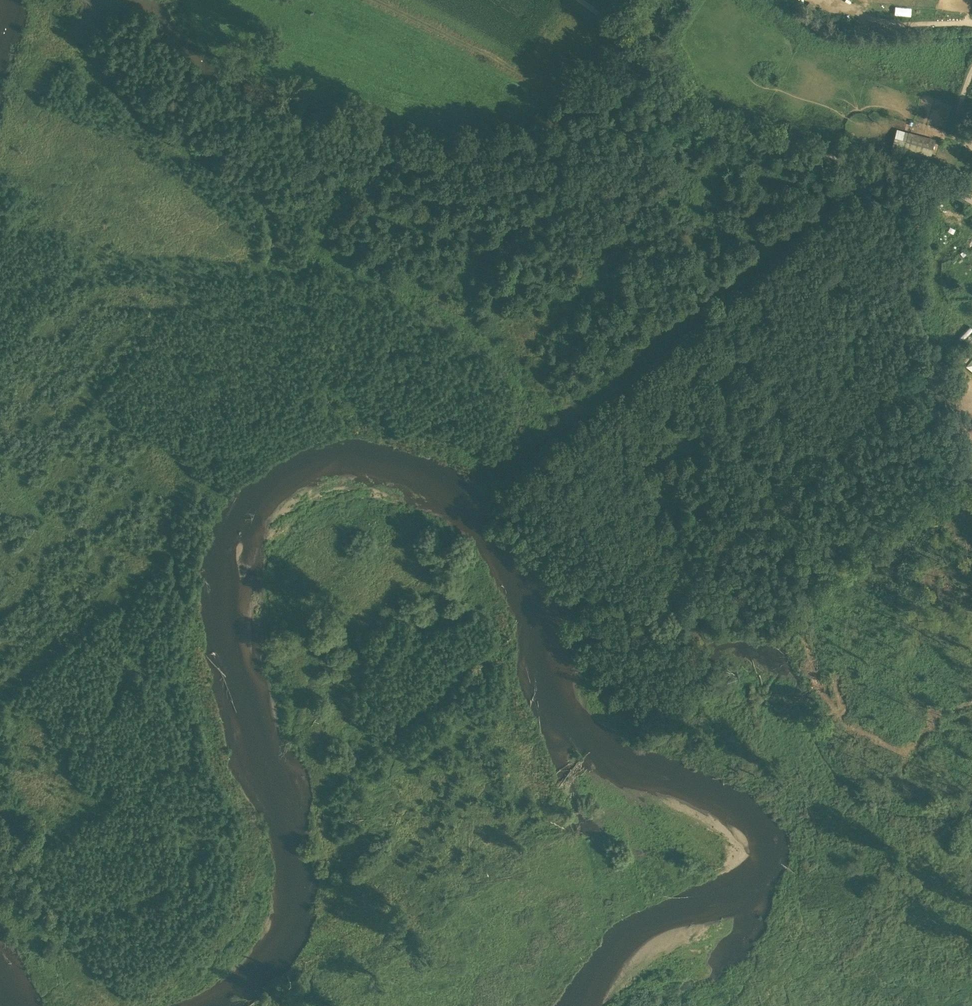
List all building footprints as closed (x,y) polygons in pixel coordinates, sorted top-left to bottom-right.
[(896,137),(892,151),(931,161),(936,140),(909,133),(907,140),(896,137)]
